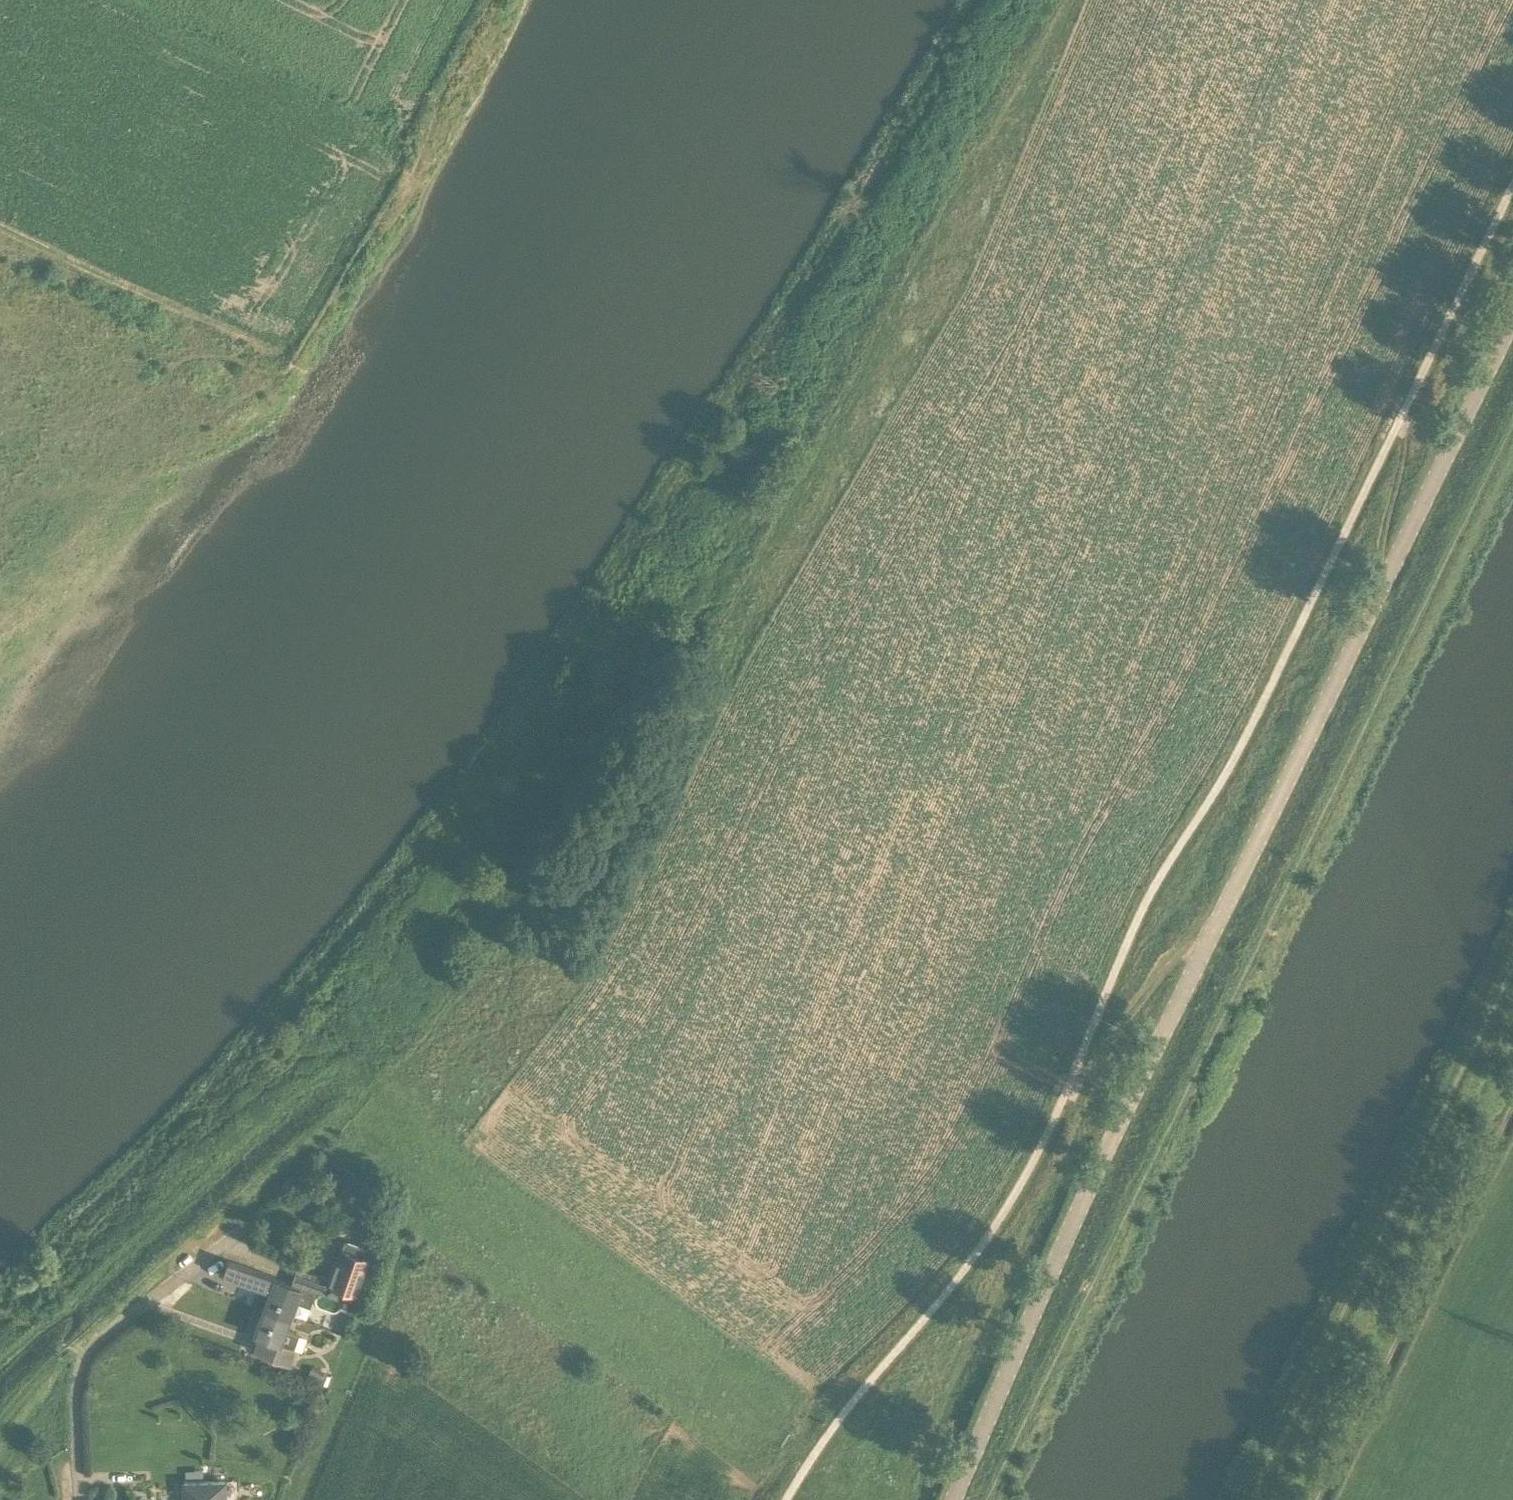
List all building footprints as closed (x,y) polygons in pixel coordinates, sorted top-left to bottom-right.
[(356,1292),(371,1249),(344,1239),(330,1278),(297,1267),(291,1282),(337,1298),(341,1287),(356,1292)] [(302,1287),(227,1261),(222,1275),(233,1279),(232,1281),(257,1290),(258,1287),(269,1291),(264,1306),(291,1316),(302,1287)] [(288,1364),(295,1347),(294,1346),(298,1335),(286,1331),(291,1316),(264,1306),(254,1333),(261,1336),(255,1352),(288,1364)] [(214,1477),(213,1466),(189,1467),(190,1478),(214,1477)] [(226,1480),(214,1481),(202,1481),(181,1482),(182,1499),(226,1499),(226,1480)]
